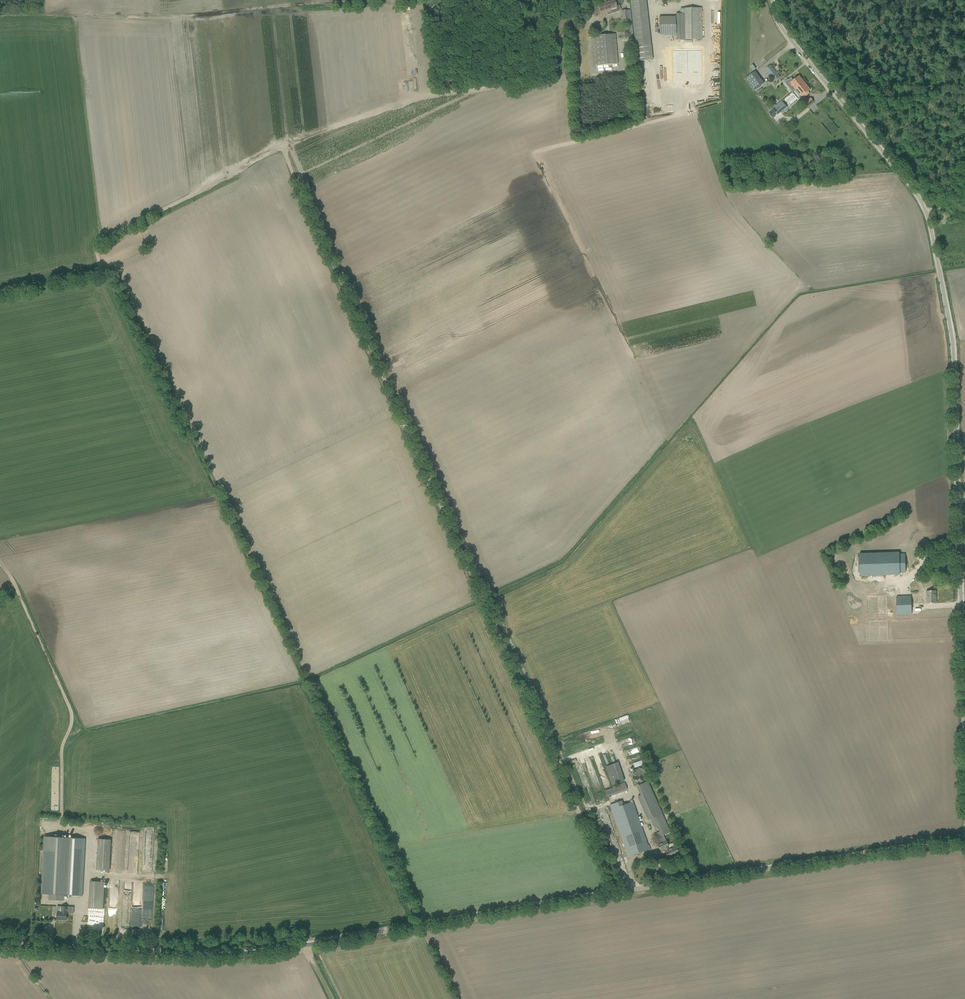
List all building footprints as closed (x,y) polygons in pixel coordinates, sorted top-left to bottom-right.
[(616,4),(615,0),(613,0),(593,7),(596,18),(618,10),(616,4)] [(704,38),(704,7),(681,7),(681,13),(681,16),(681,38),(704,38)] [(675,35),(675,16),(658,16),(658,35),(675,35)] [(615,34),(596,34),(597,67),(616,66),(615,34)] [(692,49),(667,49),(668,84),(693,84),(692,49)] [(772,68),(768,71),(773,78),(777,75),(772,68)] [(764,83),(754,72),(745,79),(754,91),(764,83)] [(788,79),(784,82),(784,83),(784,82),(788,87),(788,88),(791,85),(795,90),(804,82),(799,76),(793,81),(791,78),(788,80),(788,79)] [(795,90),(793,91),(797,95),(798,94),(801,97),(803,96),(804,98),(806,96),(809,93),(808,92),(810,90),(804,82),(795,90)] [(807,101),(804,103),(804,104),(807,107),(810,105),(814,102),(811,98),(807,101)] [(781,101),(772,108),(773,109),(777,114),(778,115),(787,108),(781,101)] [(773,109),(769,113),(773,118),(777,114),(773,109)] [(899,553),(859,554),(860,576),(900,575),(899,569),(900,569),(904,568),(904,559),(904,558),(903,559),(899,559),(899,553)] [(927,604),(936,603),(936,591),(926,591),(927,604)] [(911,596),(896,597),(896,601),(897,615),(911,614),(911,600),(911,596)] [(627,715),(619,717),(620,724),(629,722),(627,715)] [(623,781),(618,762),(605,766),(611,785),(623,781)] [(647,775),(644,769),(638,768),(633,771),(631,776),(634,781),(640,783),(645,780),(647,775)] [(642,783),(638,785),(642,795),(638,796),(643,809),(644,810),(645,812),(648,820),(650,819),(654,829),(657,828),(659,832),(653,834),(655,838),(656,838),(660,836),(663,842),(662,843),(659,844),(657,845),(660,850),(664,848),(665,850),(664,851),(668,859),(679,854),(677,849),(675,845),(669,848),(668,845),(663,834),(670,831),(668,827),(663,815),(648,781),(642,783)] [(607,797),(627,790),(625,783),(604,790),(607,797)] [(622,801),(610,805),(623,843),(626,851),(628,857),(649,849),(633,803),(633,802),(623,805),(622,801)] [(127,872),(137,872),(139,831),(129,830),(127,872)] [(49,895),(49,900),(64,901),(64,895),(82,896),(85,839),(45,836),(42,894),(49,895)] [(89,881),(88,908),(104,909),(105,882),(89,881)] [(58,921),(60,921),(60,920),(66,920),(67,913),(66,913),(67,907),(62,907),(62,913),(57,913),(57,914),(57,919),(58,919),(58,921)]
